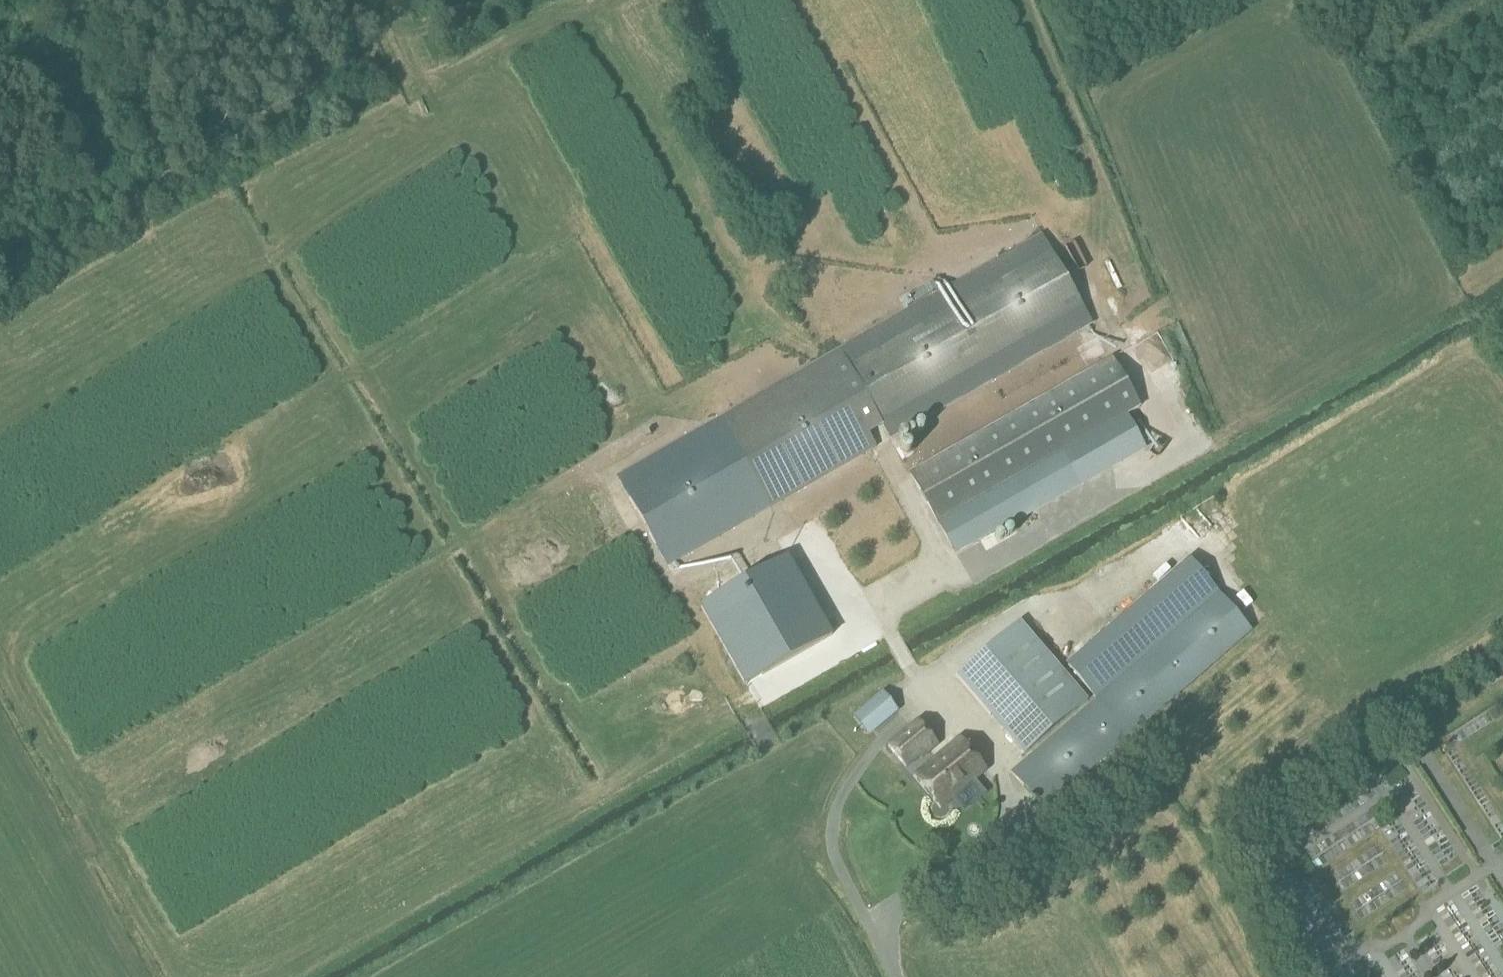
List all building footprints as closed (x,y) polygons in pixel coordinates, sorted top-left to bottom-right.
[(1042,235),(712,424),(759,513),(868,449),(857,430),(879,418),(891,439),(1093,324),(1042,235)] [(911,474),(957,554),(1083,482),(1065,451),(1140,408),(1112,359),(911,474)] [(772,542),(679,597),(719,670),(814,609),(772,542)] [(1066,663),(1097,699),(1220,594),(1191,558),(1066,663)] [(1251,631),(1220,594),(1012,773),(1044,810),(1251,631)] [(1020,622),(957,677),(1024,756),(1088,701),(1020,622)] [(866,734),(897,710),(884,693),(853,716),(866,734)] [(888,747),(906,768),(936,743),(918,722),(888,747)] [(953,809),(964,822),(997,792),(963,753),(930,783),(941,795),(940,799),(950,810),(953,809)] [(1389,914),(1377,920),(1382,930),(1395,924),(1389,914)]
